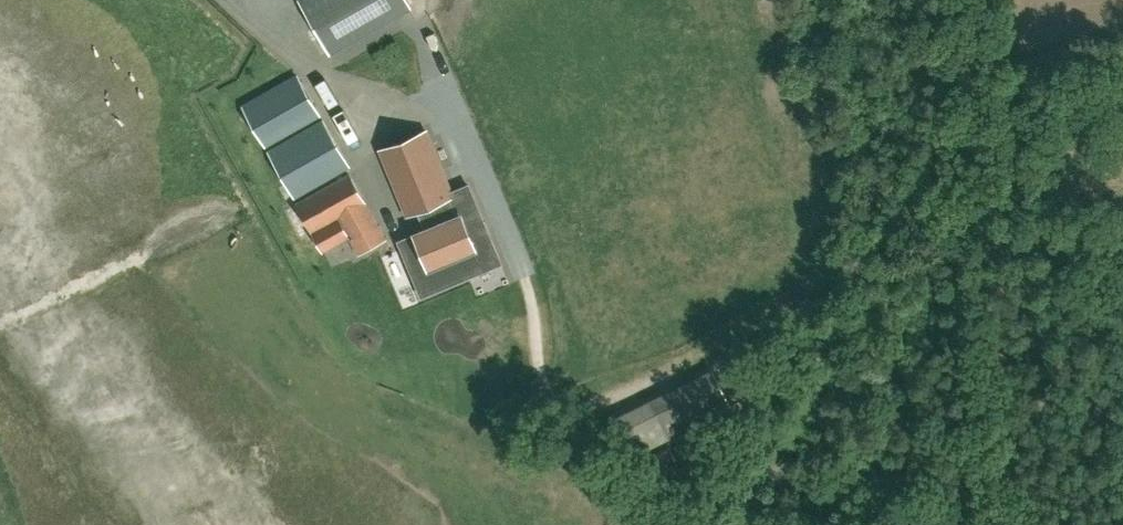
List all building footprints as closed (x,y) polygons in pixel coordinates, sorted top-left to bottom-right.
[(409,5),(406,0),(300,0),(329,51),(409,5)] [(298,75),(244,106),(266,144),(320,113),(298,75)] [(323,119),(269,150),(295,196),(349,165),(323,119)] [(381,149),(408,213),(423,207),(432,227),(416,233),(429,266),(475,248),(463,218),(468,216),(458,193),(453,195),(426,131),(381,149)] [(386,238),(350,174),(296,204),(323,250),(349,236),(359,253),(386,238)] [(709,367),(607,417),(623,450),(725,400),(709,367)] [(669,447),(644,456),(649,469),(674,459),(669,447)]
